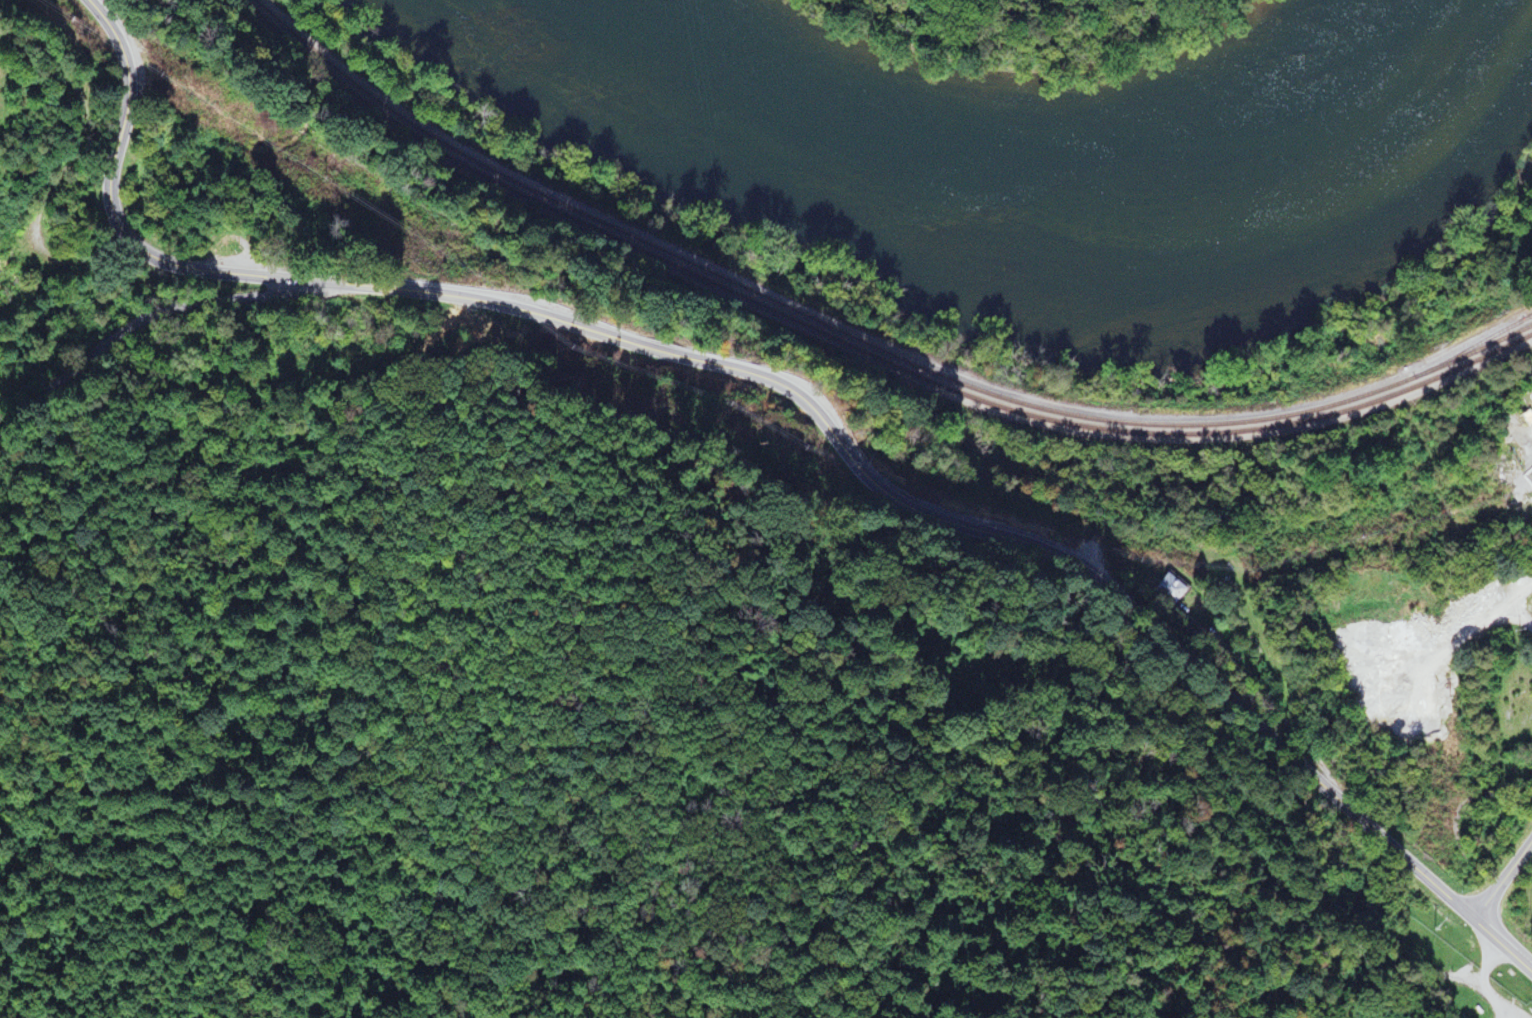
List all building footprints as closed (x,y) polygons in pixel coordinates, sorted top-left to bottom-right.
[(1531,423),(1531,420),(1524,410),(1518,415),(1527,427),(1531,423)] [(1183,590),(1164,572),(1147,591),(1166,609),(1183,590)]
